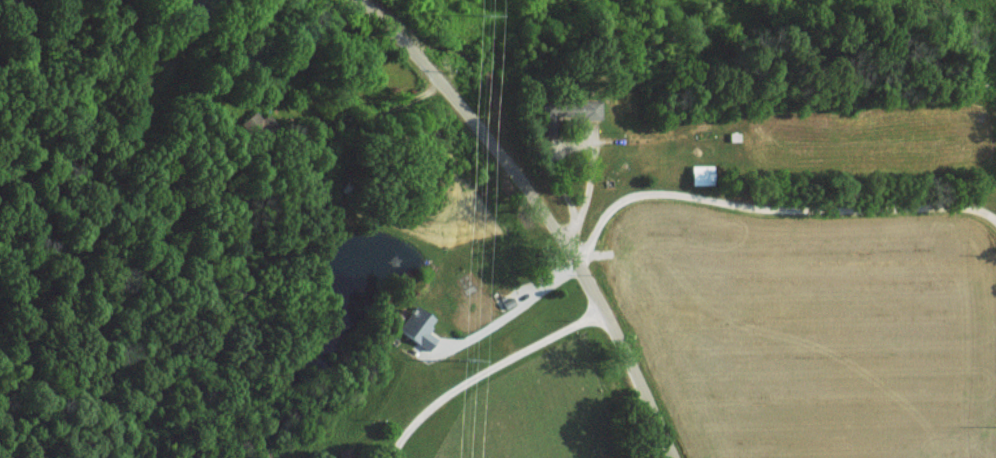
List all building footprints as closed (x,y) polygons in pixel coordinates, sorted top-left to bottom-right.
[(601,101),(546,102),(547,118),(602,117),(601,101)] [(262,118),(255,110),(241,123),(258,142),(277,125),(266,113),(262,118)] [(714,165),(692,165),(692,185),(714,184),(714,165)] [(429,350),(437,337),(427,331),(435,319),(413,305),(397,330),(429,350)] [(350,450),(339,452),(341,457),(351,457),(350,450)]
